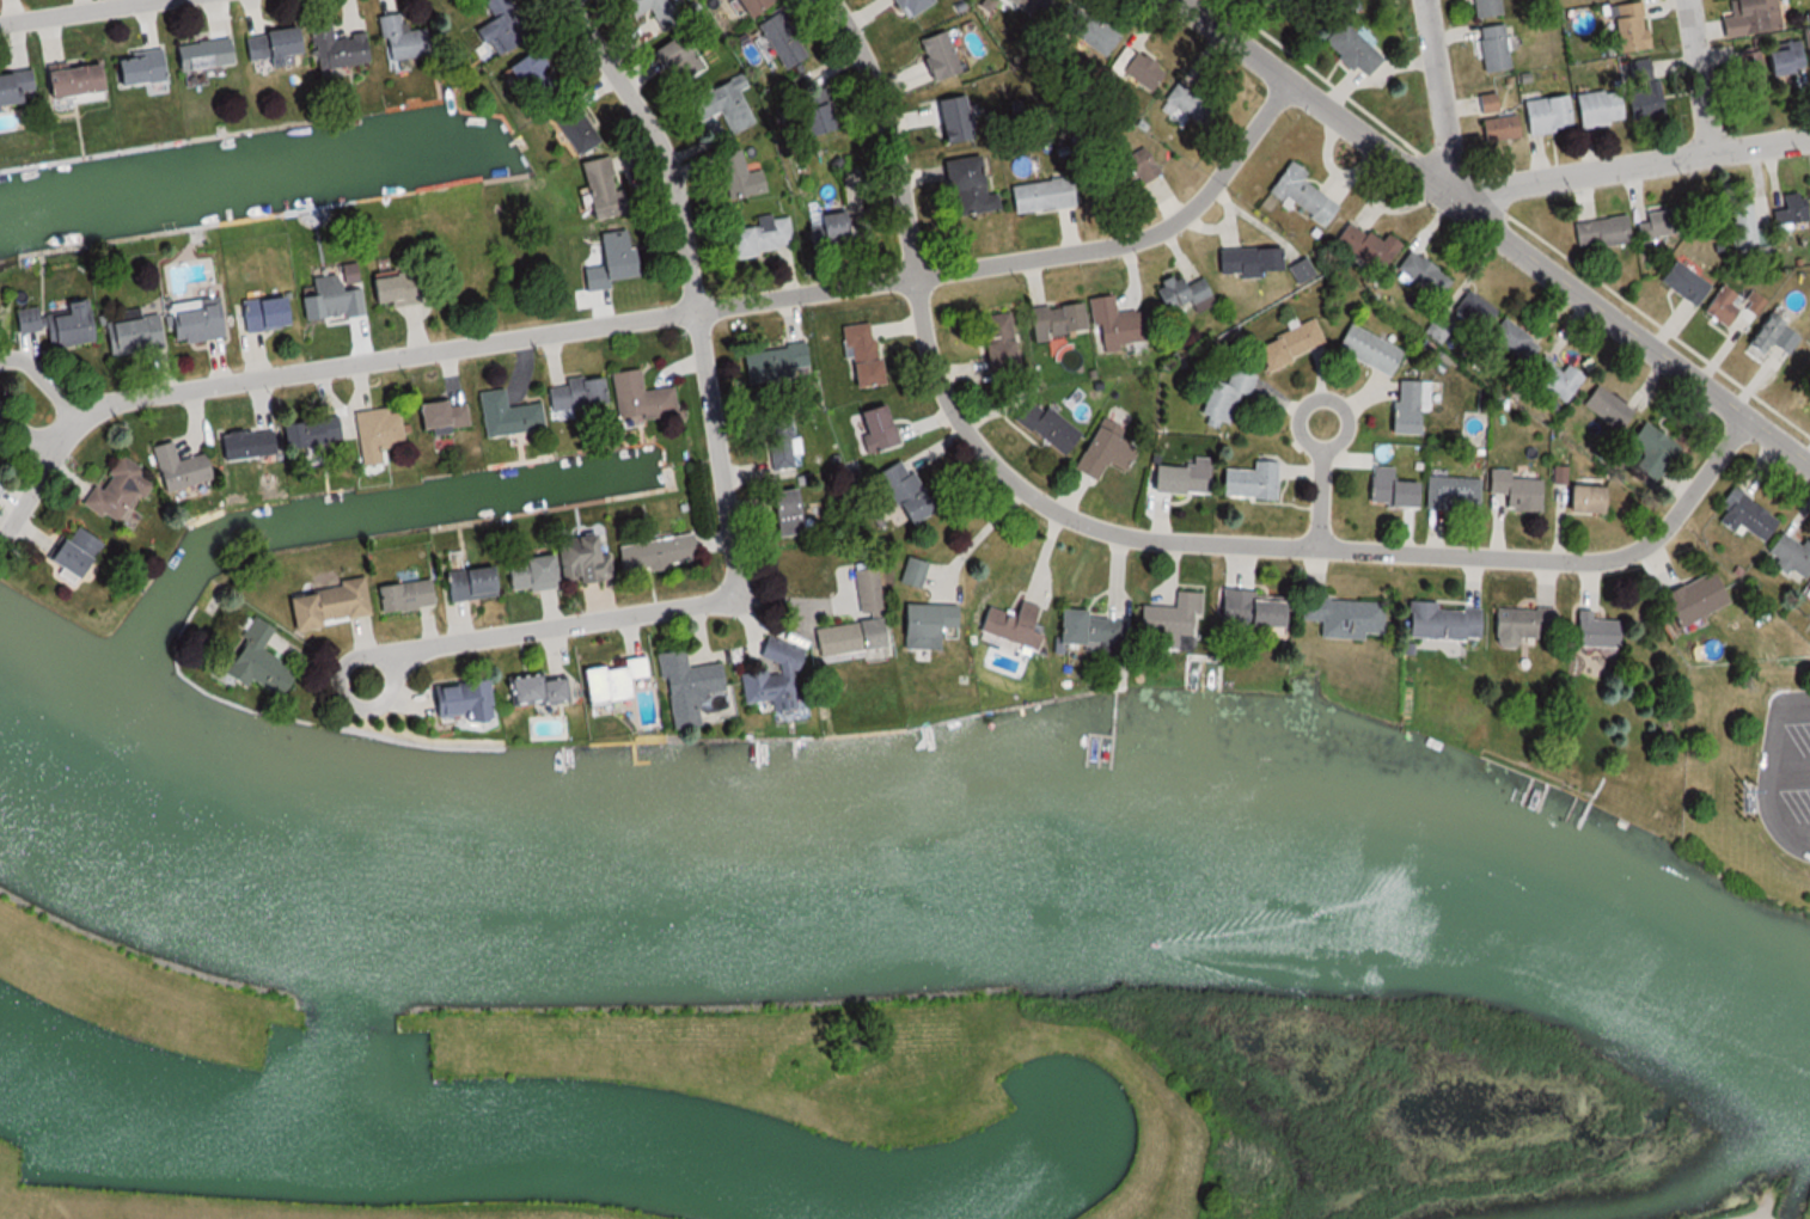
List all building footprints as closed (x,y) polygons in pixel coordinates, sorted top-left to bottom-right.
[(498,55),(530,36),(507,0),(483,0),(479,3),(489,19),(469,32),(478,45),(488,39),(498,55)] [(662,33),(682,21),(669,0),(619,0),(631,20),(648,9),(662,33)] [(770,0),(728,0),(738,20),(771,2),(770,0)] [(903,22),(933,2),(932,0),(889,0),(903,22)] [(1057,0),(1006,0),(1038,24),(1057,0)] [(1267,10),(1274,0),(1252,0),(1267,10)] [(1331,13),(1358,11),(1357,0),(1330,0),(1331,13)] [(1500,15),(1498,0),(1470,0),(1473,19),(1500,15)] [(1720,17),(1722,37),(1780,30),(1777,0),(1728,0),(1730,16),(1720,17)] [(1646,49),(1640,2),(1608,6),(1614,53),(1646,49)] [(1117,35),(1071,4),(1055,26),(1102,58),(1117,35)] [(780,72),(805,55),(776,11),(750,27),(780,72)] [(422,57),(419,29),(400,31),(398,13),(374,16),(379,62),(422,57)] [(1359,80),(1379,59),(1341,21),(1320,41),(1359,80)] [(312,69),(364,62),(359,34),(329,38),(326,22),(306,25),(312,69)] [(1507,70),(1503,25),(1476,27),(1480,72),(1507,70)] [(238,37),(243,64),(295,53),(289,26),(238,37)] [(672,86),(704,67),(682,30),(650,49),(672,86)] [(925,83),(957,73),(944,31),(911,41),(925,83)] [(170,44),(173,70),(231,65),(229,38),(170,44)] [(1108,66),(1145,97),(1163,76),(1126,45),(1108,66)] [(1740,80),(1802,76),(1800,45),(1738,50),(1740,80)] [(528,110),(558,95),(535,49),(505,64),(528,110)] [(109,87),(161,81),(158,52),(106,57),(109,87)] [(1659,80),(1651,80),(1649,60),(1628,62),(1630,83),(1641,82),(1641,88),(1627,89),(1629,119),(1662,116),(1659,80)] [(37,71),(41,98),(96,91),(92,64),(37,71)] [(31,99),(27,69),(0,72),(0,103),(31,99)] [(683,100),(693,122),(719,111),(729,133),(754,123),(740,91),(747,88),(742,75),(683,100)] [(1219,110),(1175,80),(1161,101),(1205,131),(1219,110)] [(1573,93),(1576,126),(1619,123),(1617,90),(1573,93)] [(1477,94),(1478,114),(1499,112),(1498,94),(1477,94)] [(1569,128),(1564,95),(1520,102),(1525,135),(1569,128)] [(934,100),(940,143),(969,139),(963,96),(934,100)] [(791,111),(800,138),(834,127),(826,100),(791,111)] [(1479,141),(1515,140),(1513,116),(1478,118),(1479,141)] [(766,192),(762,169),(745,172),(741,149),(715,154),(723,199),(766,192)] [(1082,179),(1092,200),(1134,180),(1136,183),(1155,174),(1143,149),(1082,179)] [(619,190),(612,190),(607,157),(579,161),(587,220),(623,215),(619,190)] [(976,157),(940,161),(947,217),(983,212),(976,157)] [(1323,228),(1338,206),(1300,182),(1305,173),(1285,160),(1266,191),(1323,228)] [(1005,185),(1008,213),(1071,208),(1068,179),(1005,185)] [(1782,193),(1780,218),(1805,221),(1807,195),(1782,193)] [(1754,245),(1748,199),(1724,202),(1730,248),(1754,245)] [(1633,225),(1639,244),(1683,230),(1676,206),(1644,216),(1645,221),(1633,225)] [(865,241),(864,211),(808,214),(810,243),(865,241)] [(725,257),(792,250),(788,214),(755,218),(755,226),(722,229),(725,257)] [(1572,222),(1575,250),(1628,243),(1624,215),(1572,222)] [(1379,240),(1346,220),(1333,241),(1381,270),(1398,242),(1383,233),(1379,240)] [(597,267),(579,268),(579,305),(590,305),(590,287),(609,287),(609,279),(627,279),(626,232),(596,232),(597,267)] [(1224,250),(1285,246),(1286,275),(1227,280),(1224,250)] [(1452,277),(1406,251),(1394,272),(1440,298),(1452,277)] [(1656,279),(1691,306),(1707,284),(1673,258),(1656,279)] [(360,315),(356,264),(337,265),(338,275),(307,278),(308,295),(298,296),(300,320),(360,315)] [(408,273),(364,277),(367,306),(412,301),(408,273)] [(1149,286),(1166,324),(1183,316),(1182,315),(1212,302),(1201,276),(1183,284),(1178,273),(1149,286)] [(1701,311),(1727,328),(1740,308),(1754,317),(1765,300),(1746,287),(1740,297),(1719,283),(1701,311)] [(1496,311),(1468,289),(1451,310),(1478,333),(1496,311)] [(1088,297),(1093,354),(1116,352),(1115,344),(1144,341),(1141,309),(1114,312),(1112,295),(1088,297)] [(170,346),(224,337),(217,296),(163,305),(170,346)] [(239,332),(281,329),(279,298),(237,300),(239,332)] [(92,343),(86,300),(60,303),(61,313),(38,316),(37,307),(13,310),(16,334),(41,331),(43,349),(92,343)] [(1030,338),(1083,332),(1079,302),(1027,308),(1030,338)] [(981,313),(980,377),(1011,377),(1013,314),(981,313)] [(1800,336),(1766,313),(1743,347),(1764,361),(1771,350),(1784,359),(1800,336)] [(160,349),(156,316),(102,321),(106,355),(160,349)] [(1487,336),(1523,364),(1538,344),(1502,316),(1487,336)] [(1261,350),(1315,321),(1328,345),(1273,374),(1261,350)] [(841,326),(847,389),(878,386),(871,322),(841,326)] [(1356,332),(1407,356),(1395,381),(1344,357),(1356,332)] [(744,386),(809,373),(803,341),(737,354),(744,386)] [(1526,375),(1561,402),(1581,377),(1564,364),(1561,368),(1543,353),(1526,375)] [(1210,380),(1196,419),(1233,432),(1253,375),(1231,367),(1225,385),(1210,380)] [(607,373),(613,422),(674,416),(671,387),(640,391),(637,369),(607,373)] [(545,383),(547,414),(600,409),(598,379),(545,383)] [(1392,381),(1391,433),(1419,433),(1420,382),(1392,381)] [(1631,411),(1594,384),(1579,403),(1616,430),(1631,411)] [(481,437),(539,431),(536,403),(503,407),(501,389),(475,391),(481,437)] [(1077,436),(1031,395),(1010,418),(1056,459),(1077,436)] [(412,430),(464,430),(463,402),(412,403),(412,430)] [(851,412),(862,454),(895,445),(884,403),(851,412)] [(400,447),(396,407),(351,412),(358,472),(384,469),(382,449),(400,447)] [(760,420),(765,471),(791,468),(786,417),(760,420)] [(274,424),(276,449),(338,443),(336,418),(274,424)] [(1645,479),(1673,448),(1644,421),(1625,440),(1640,455),(1631,465),(1645,479)] [(1123,474),(1136,449),(1091,426),(1069,469),(1095,483),(1105,464),(1123,474)] [(215,433),(215,458),(270,458),(270,433),(215,433)] [(209,478),(202,453),(176,461),(170,441),(148,448),(161,492),(209,478)] [(82,504),(116,527),(148,479),(114,456),(82,504)] [(875,471),(901,526),(929,513),(903,458),(875,471)] [(1217,498),(1274,500),(1275,462),(1251,462),(1250,470),(1218,469),(1217,498)] [(1204,494),(1204,467),(1148,466),(1147,494),(1204,494)] [(1509,479),(1509,470),(1486,470),(1485,493),(1503,494),(1502,511),(1538,512),(1539,479),(1509,479)] [(1424,507),(1478,509),(1479,479),(1425,477),(1424,507)] [(1366,507),(1415,507),(1415,479),(1366,479),(1366,507)] [(1778,521),(1732,484),(1714,507),(1761,543),(1778,521)] [(1562,514),(1598,514),(1598,486),(1562,486),(1562,514)] [(765,493),(770,537),(796,534),(791,490),(765,493)] [(98,543),(72,525),(59,544),(54,540),(40,561),(70,582),(98,543)] [(1801,580),(1809,569),(1809,545),(1803,539),(1797,545),(1781,531),(1765,550),(1801,580)] [(590,554),(588,535),(553,539),(559,585),(608,579),(605,552),(590,554)] [(615,546),(619,573),(694,562),(690,535),(615,546)] [(551,587),(545,554),(502,561),(508,595),(551,587)] [(441,572),(443,601),(496,596),(493,567),(441,572)] [(855,611),(878,611),(878,569),(855,569),(855,611)] [(1724,607),(1711,573),(1658,594),(1671,628),(1724,607)] [(360,577),(336,581),(338,588),(283,596),(289,632),(317,628),(316,623),(366,615),(360,577)] [(375,611),(430,610),(429,583),(374,584),(375,611)] [(1274,628),(1276,593),(1216,591),(1215,625),(1274,628)] [(1172,607),(1134,606),(1133,648),(1187,649),(1188,611),(1200,611),(1201,592),(1172,592),(1172,607)] [(1313,638),(1380,639),(1381,599),(1297,598),(1296,622),(1313,623),(1313,638)] [(973,632),(1029,650),(1034,634),(1026,631),(1034,606),(1018,601),(1013,616),(982,605),(973,632)] [(955,606),(901,603),(900,641),(954,643),(955,606)] [(1403,604),(1403,639),(1476,640),(1476,604),(1403,604)] [(1516,635),(1555,636),(1556,609),(1491,607),(1490,646),(1516,647),(1516,635)] [(1572,611),(1572,647),(1617,648),(1617,621),(1589,620),(1590,611),(1572,611)] [(1056,612),(1054,648),(1120,650),(1121,614),(1056,612)] [(258,650),(270,628),(249,617),(218,675),(243,688),(247,681),(276,697),(291,668),(258,650)] [(811,629),(815,657),(884,648),(880,619),(811,629)] [(739,704),(798,699),(793,638),(759,641),(760,658),(766,658),(767,669),(736,672),(739,704)] [(657,654),(667,722),(693,718),(689,695),(719,690),(715,662),(685,667),(682,650),(657,654)] [(578,703),(623,699),(621,679),(641,677),(639,657),(617,659),(618,666),(575,670),(578,703)] [(563,701),(560,673),(501,680),(504,707),(563,701)] [(480,679),(426,688),(432,724),(486,715),(480,679)]
